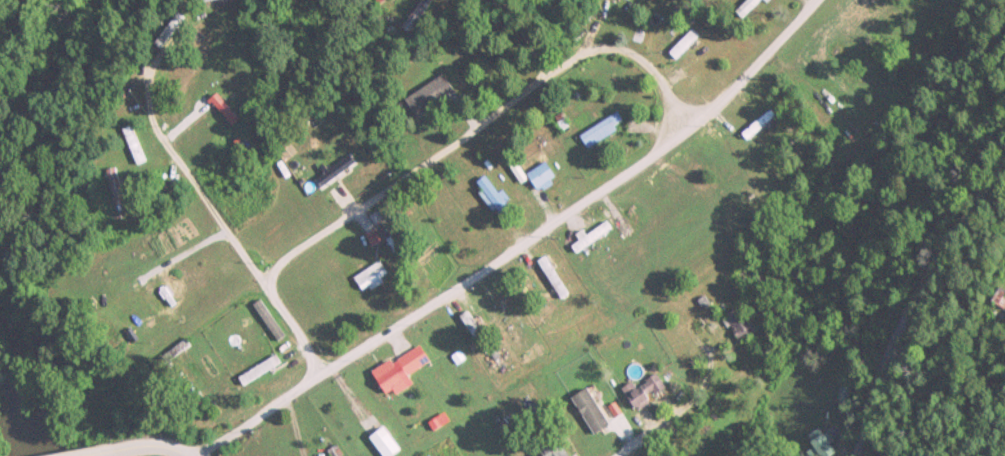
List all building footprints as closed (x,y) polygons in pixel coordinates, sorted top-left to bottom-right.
[(455,95),(444,76),(404,99),(415,118),(455,95)] [(587,149),(624,124),(616,111),(578,136),(587,149)] [(525,174),(534,189),(554,177),(544,162),(525,174)] [(476,182),(498,211),(505,206),(483,177),(476,182)] [(617,227),(623,237),(632,232),(625,221),(617,227)] [(583,232),(567,240),(572,251),(611,231),(606,222),(584,234),(583,232)] [(388,275),(379,261),(352,277),(361,291),(388,275)] [(749,339),(737,311),(723,317),(735,345),(749,339)] [(394,361),(405,378),(429,362),(418,345),(394,361)] [(237,378),(242,386),(274,365),(269,357),(237,378)] [(369,373),(384,395),(392,389),(395,395),(407,387),(388,360),(369,373)] [(648,401),(633,381),(621,390),(636,411),(648,401)] [(854,384),(843,381),(838,400),(848,403),(854,384)] [(555,435),(535,448),(540,455),(569,455),(555,435)]
